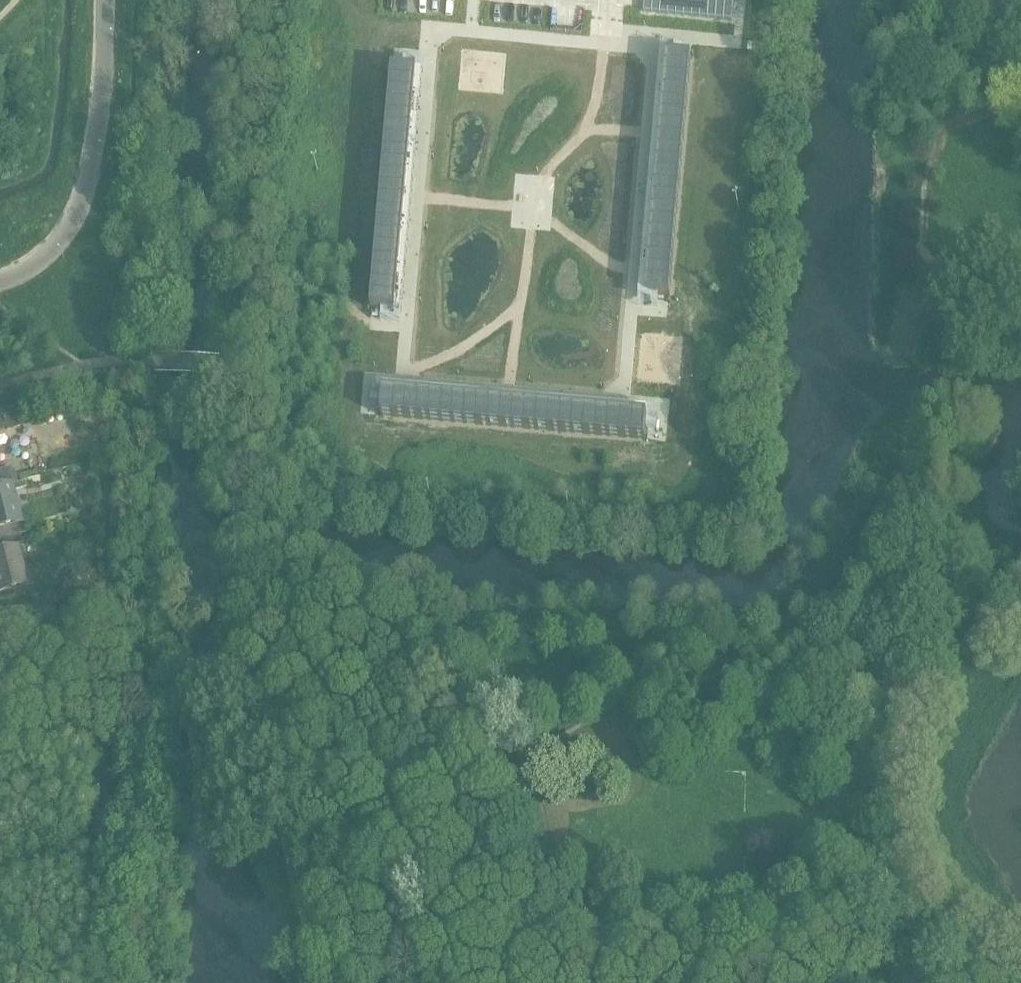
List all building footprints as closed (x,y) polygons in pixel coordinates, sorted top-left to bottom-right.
[(656,165),(645,295),(670,297),(691,57),(666,55),(656,165)] [(392,69),(371,309),(396,312),(406,193),(417,71),(392,69)] [(383,391),(381,417),(645,440),(647,415),(383,391)] [(12,486),(17,484),(14,471),(0,475),(0,489),(12,486)] [(19,532),(17,523),(24,522),(24,520),(21,521),(12,486),(0,489),(0,538),(19,532)] [(0,538),(0,592),(30,584),(29,583),(26,584),(17,549),(23,547),(19,532),(0,538)]
